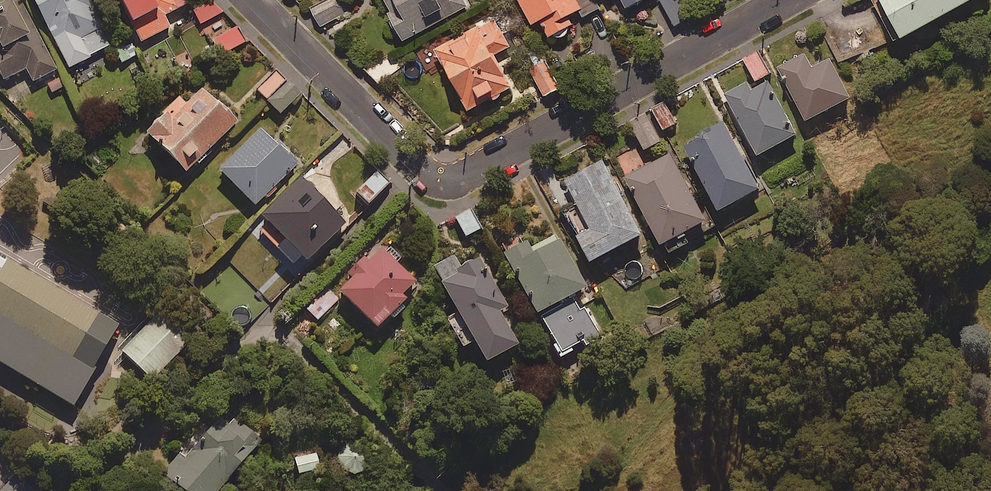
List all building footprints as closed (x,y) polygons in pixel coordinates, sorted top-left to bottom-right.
[(2,83),(25,71),(31,84),(54,73),(17,0),(0,0),(0,80),(2,83)] [(110,48),(85,0),(29,0),(67,71),(110,48)] [(162,18),(184,7),(180,0),(115,0),(139,45),(168,29),(162,18)] [(212,0),(211,0),(191,12),(199,27),(220,14),(212,0)] [(320,27),(346,13),(339,0),(331,0),(311,11),(320,27)] [(469,8),(465,0),(382,0),(403,41),(469,8)] [(573,28),(569,19),(581,13),(585,22),(600,14),(593,0),(517,0),(531,27),(542,21),(550,39),(554,37),(560,40),(564,38),(567,31),(573,28)] [(645,0),(621,0),(627,10),(645,0)] [(680,0),(660,0),(675,27),(690,18),(680,0)] [(901,41),(976,0),(879,0),(901,41)] [(509,48),(494,20),(435,52),(467,113),(511,90),(493,56),(509,48)] [(219,57),(244,45),(236,29),(211,42),(219,57)] [(771,74),(757,52),(743,61),(756,83),(771,74)] [(541,55),(525,64),(544,98),(560,89),(541,55)] [(811,70),(804,56),(780,68),(807,122),(850,101),(830,60),(811,70)] [(298,99),(277,74),(256,91),(278,116),(298,99)] [(752,92),(747,83),(725,95),(759,157),(796,137),(767,84),(752,92)] [(234,125),(197,90),(183,105),(178,100),(143,138),(184,177),(234,125)] [(667,104),(652,112),(664,133),(679,124),(667,104)] [(661,142),(646,115),(630,123),(644,151),(661,142)] [(760,191),(723,123),(700,135),(702,139),(684,148),(719,213),(760,191)] [(294,167),(258,132),(217,174),(253,209),(294,167)] [(625,178),(668,259),(692,246),(686,234),(706,223),(670,155),(625,178)] [(642,237),(602,162),(564,182),(579,210),(566,217),(591,264),(642,237)] [(388,185),(376,173),(355,195),(367,207),(388,185)] [(343,228),(299,182),(260,219),(284,244),(276,252),(290,268),(298,260),(304,266),(343,228)] [(480,231),(470,212),(455,220),(465,239),(480,231)] [(560,362),(572,355),(570,351),(581,345),(583,350),(599,342),(575,296),(584,292),(556,237),(530,250),(527,244),(503,256),(535,319),(538,318),(560,362)] [(366,264),(362,260),(345,278),(350,283),(337,296),(375,334),(388,321),(391,324),(404,312),(400,308),(404,304),(400,299),(414,284),(395,266),(402,259),(389,246),(382,253),(379,250),(366,264)] [(460,270),(453,257),(432,269),(458,319),(447,324),(461,351),(472,345),(483,367),(515,351),(496,315),(505,310),(479,260),(460,270)] [(117,329),(112,326),(115,321),(101,312),(97,318),(7,265),(8,263),(0,258),(0,370),(70,410),(117,329)] [(338,300),(330,292),(309,314),(317,322),(338,300)] [(186,346),(157,316),(119,354),(149,384),(186,346)] [(213,425),(197,444),(203,449),(186,470),(179,465),(164,484),(173,490),(220,490),(259,441),(235,422),(225,435),(213,425)] [(361,448),(337,450),(340,480),(364,477),(361,448)] [(10,479),(0,488),(0,490),(22,490),(10,479)]
